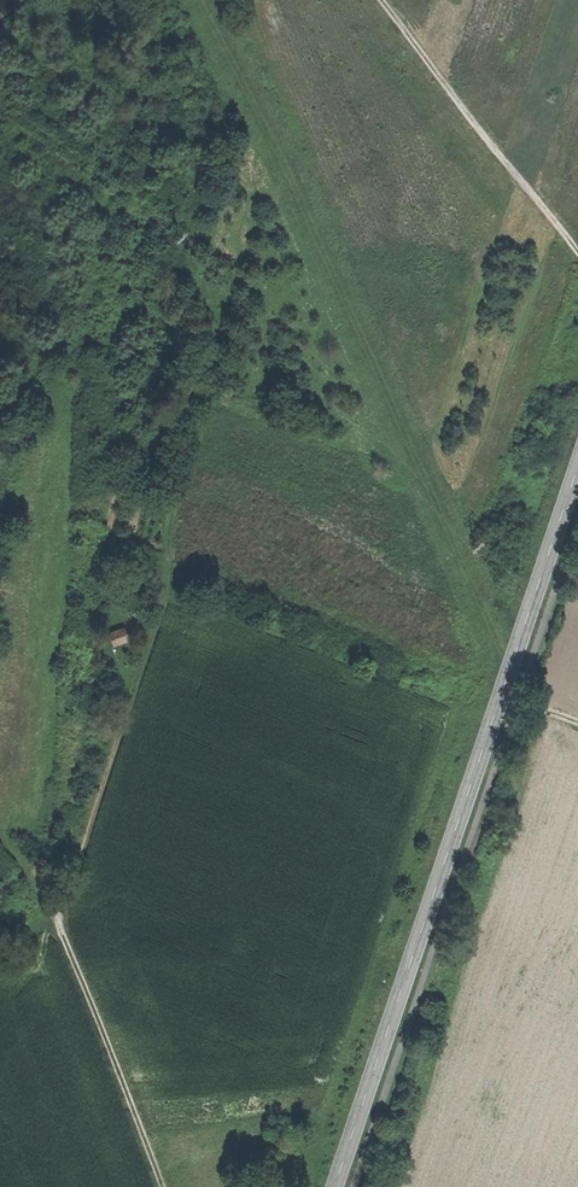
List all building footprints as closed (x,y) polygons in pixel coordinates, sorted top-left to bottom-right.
[(109,630),(114,642),(131,636),(126,624),(109,630)]
